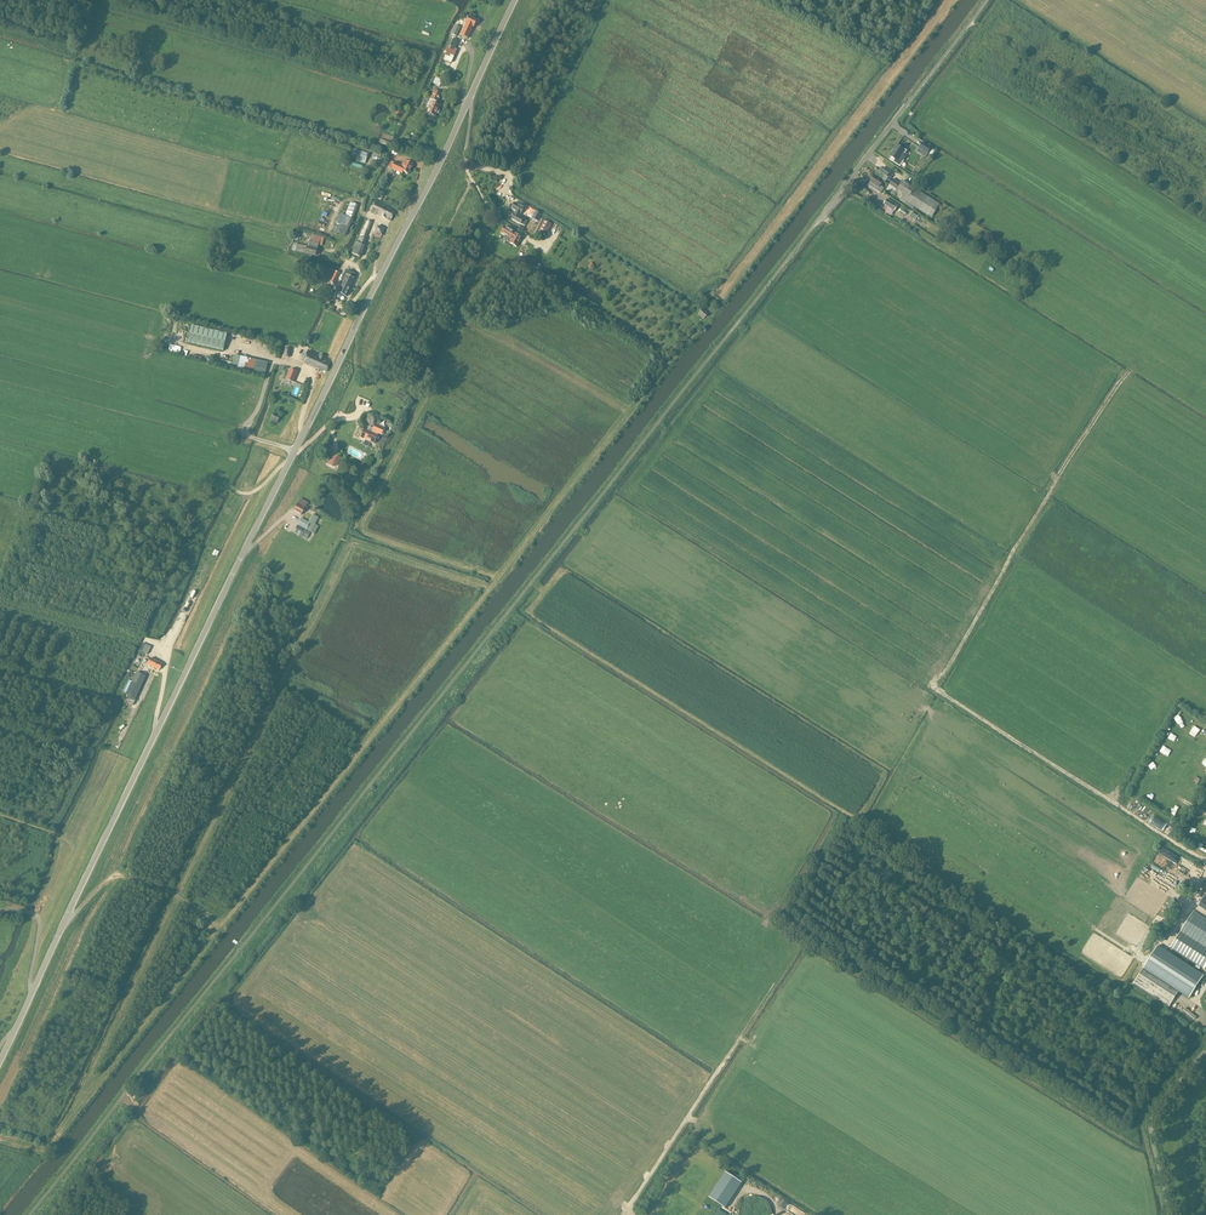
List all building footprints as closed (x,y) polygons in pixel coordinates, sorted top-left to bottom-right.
[(474,28),(477,20),(469,16),(467,20),(465,19),(463,24),(465,25),(460,36),(468,39),(473,28),(474,28)] [(456,36),(460,28),(456,25),(452,34),(456,36)] [(453,59),(457,50),(448,46),(443,55),(453,59)] [(433,84),(440,87),(442,81),(441,81),(441,80),(437,78),(436,79),(435,78),(433,84)] [(434,91),(430,99),(427,107),(429,108),(427,113),(435,117),(440,106),(436,105),(437,102),(438,103),(442,94),(434,91)] [(397,110),(394,116),(399,119),(402,112),(397,110)] [(928,154),(931,148),(923,143),(920,148),(928,154)] [(898,146),(890,157),(894,160),(893,162),(899,167),(904,161),(902,159),(907,152),(898,146)] [(365,163),(368,153),(354,149),(352,159),(365,163)] [(397,171),(398,169),(408,174),(413,164),(407,161),(406,162),(404,161),(401,166),(391,162),(388,167),(397,171)] [(879,168),(875,174),(886,181),(890,175),(879,168)] [(875,176),(868,185),(881,193),(884,188),(880,186),(883,181),(875,176)] [(940,205),(902,181),(900,184),(893,179),(889,185),(886,190),(901,199),(900,200),(905,203),(906,202),(932,218),(940,205)] [(376,198),(381,201),(384,195),(378,192),(376,198)] [(898,206),(887,199),(884,204),(895,211),(898,206)] [(395,211),(376,201),(371,212),(391,221),(395,211)] [(342,225),(348,228),(358,206),(351,203),(342,225)] [(524,208),(515,203),(511,209),(515,212),(511,219),(524,226),(527,222),(519,217),(524,208)] [(531,219),(537,222),(541,215),(535,211),(531,219)] [(918,216),(912,212),(909,217),(915,221),(918,216)] [(544,239),(552,225),(551,224),(552,222),(546,219),(545,221),(543,220),(536,235),(544,239)] [(371,224),(367,222),(364,229),(363,229),(360,236),(365,239),(371,224)] [(342,225),(341,225),(338,233),(345,236),(348,228),(342,225)] [(377,227),(374,236),(380,239),(384,229),(377,227)] [(504,238),(513,243),(517,245),(521,238),(516,235),(517,234),(504,227),(501,233),(505,235),(504,238)] [(322,246),(324,238),(311,234),(309,242),(307,247),(297,244),(294,243),(292,250),(315,257),(319,245),(322,246)] [(359,237),(357,243),(365,246),(367,240),(359,237)] [(335,284),(339,274),(327,268),(324,273),(333,276),(330,282),(335,284)] [(346,287),(350,289),(354,279),(346,276),(342,284),(346,286),(346,287)] [(346,297),(350,289),(346,287),(346,286),(342,284),(338,293),(346,297)] [(698,314),(704,319),(708,314),(703,309),(698,314)] [(192,325),(187,343),(223,351),(227,333),(192,325)] [(327,372),(331,361),(325,358),(317,354),(316,354),(308,351),(303,363),(327,372)] [(265,374),(268,363),(234,355),(232,366),(265,374)] [(291,369),(287,379),(293,382),(297,372),(291,369)] [(280,418),(272,415),(270,422),(278,424),(280,418)] [(375,425),(373,429),(370,427),(368,431),(364,429),(360,438),(365,440),(363,445),(368,448),(371,442),(374,444),(378,435),(377,435),(378,434),(381,435),(384,429),(375,425)] [(330,457),(322,454),(320,460),(327,463),(330,457)] [(336,467),(341,458),(333,454),(328,463),(336,467)] [(308,503),(300,499),(294,511),(301,515),(303,511),(305,512),(308,508),(306,507),(308,503)] [(311,532),(319,518),(312,514),(308,522),(301,518),(296,529),(308,536),(310,532),(311,532)] [(151,647),(146,644),(142,652),(147,655),(151,647)] [(159,670),(162,664),(154,660),(151,658),(148,665),(151,666),(159,670)] [(136,699),(146,676),(136,672),(132,682),(129,680),(123,693),(136,699)] [(1162,744),(1159,750),(1166,753),(1169,747),(1162,744)] [(1153,815),(1148,823),(1163,831),(1168,823),(1153,815)] [(1197,831),(1193,839),(1198,841),(1202,833),(1197,831)] [(1205,911),(1205,896),(1204,895),(1197,906),(1205,911)] [(1194,911),(1171,948),(1204,969),(1205,967),(1205,919),(1194,911)] [(1133,984),(1169,1007),(1179,992),(1189,999),(1203,977),(1157,947),(1133,984)] [(709,1197),(725,1208),(742,1183),(726,1172),(709,1197)] [(771,1214),(772,1213),(772,1212),(771,1211),(771,1209),(771,1208),(770,1207),(770,1205),(769,1204),(768,1203),(767,1202),(766,1201),(765,1200),(764,1199),(763,1199),(761,1198),(760,1198),(759,1197),(757,1197),(756,1197),(754,1197),(753,1197),(752,1197),(750,1198),(749,1198),(748,1199),(747,1200),(745,1201),(744,1202),(743,1203),(743,1204),(742,1205),(741,1206),(741,1207),(740,1209),(740,1210),(740,1211),(740,1213),(740,1214),(771,1214)]
